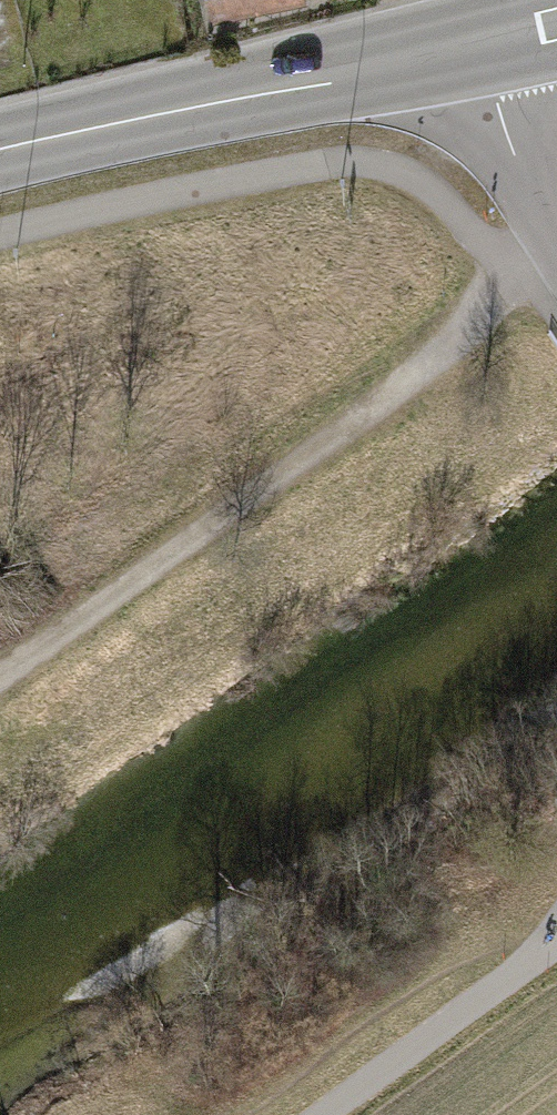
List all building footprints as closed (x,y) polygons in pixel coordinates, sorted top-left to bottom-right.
[(217,14),(279,0),(214,0),(217,14)]
